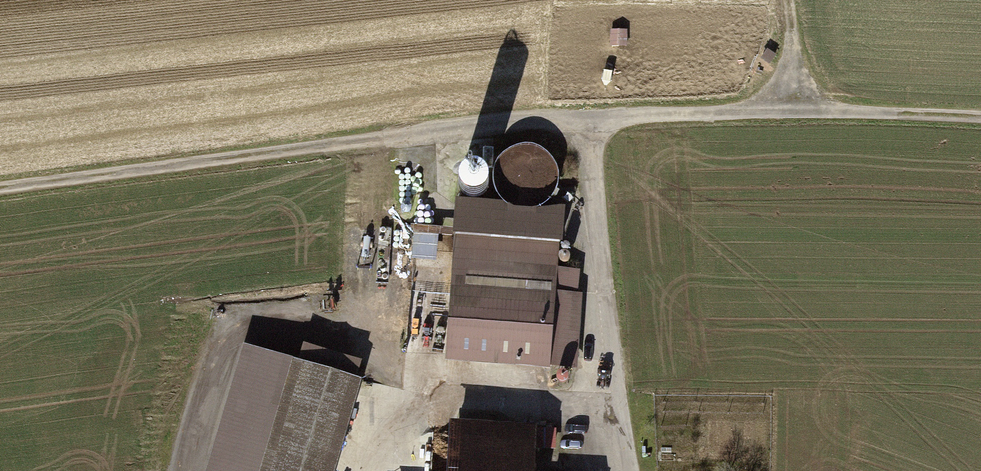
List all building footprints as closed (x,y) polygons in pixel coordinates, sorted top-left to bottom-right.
[(558,155),(521,154),(521,175),(501,175),(500,194),(556,195),(558,155)] [(455,203),(442,363),(576,373),(583,275),(554,272),(559,212),(455,203)] [(202,470),(332,470),(358,386),(238,351),(202,470)] [(532,426),(441,421),(438,470),(530,470),(532,426)]
